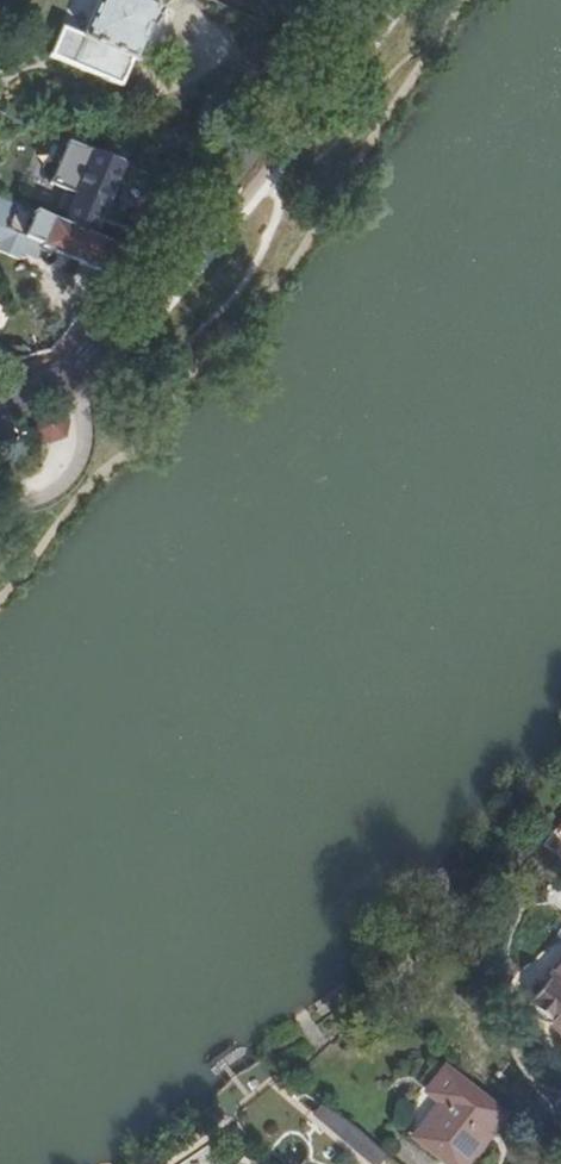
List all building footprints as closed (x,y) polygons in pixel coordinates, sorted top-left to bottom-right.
[(84,36),(61,27),(48,57),(121,88),(137,54),(144,58),(164,12),(156,8),(157,4),(156,3),(157,0),(99,0),(84,36)] [(133,252),(145,236),(103,218),(125,165),(80,146),(74,159),(82,163),(72,186),(82,190),(68,224),(133,252)] [(133,252),(68,224),(0,196),(0,248),(5,250),(1,257),(27,267),(30,260),(37,263),(44,246),(113,276),(133,252)] [(37,431),(51,442),(68,438),(71,419),(53,407),(38,414),(37,431)] [(528,1005),(530,1012),(531,1014),(533,1016),(534,1018),(537,1020),(539,1021),(541,1022),(544,1024),(546,1024),(549,1025),(551,1025),(560,1034),(560,968),(528,1005)] [(427,1094),(440,1105),(413,1138),(446,1163),(466,1163),(501,1119),(444,1073),(427,1094)] [(355,1125),(333,1153),(346,1163),(378,1163),(387,1153),(355,1125)]
